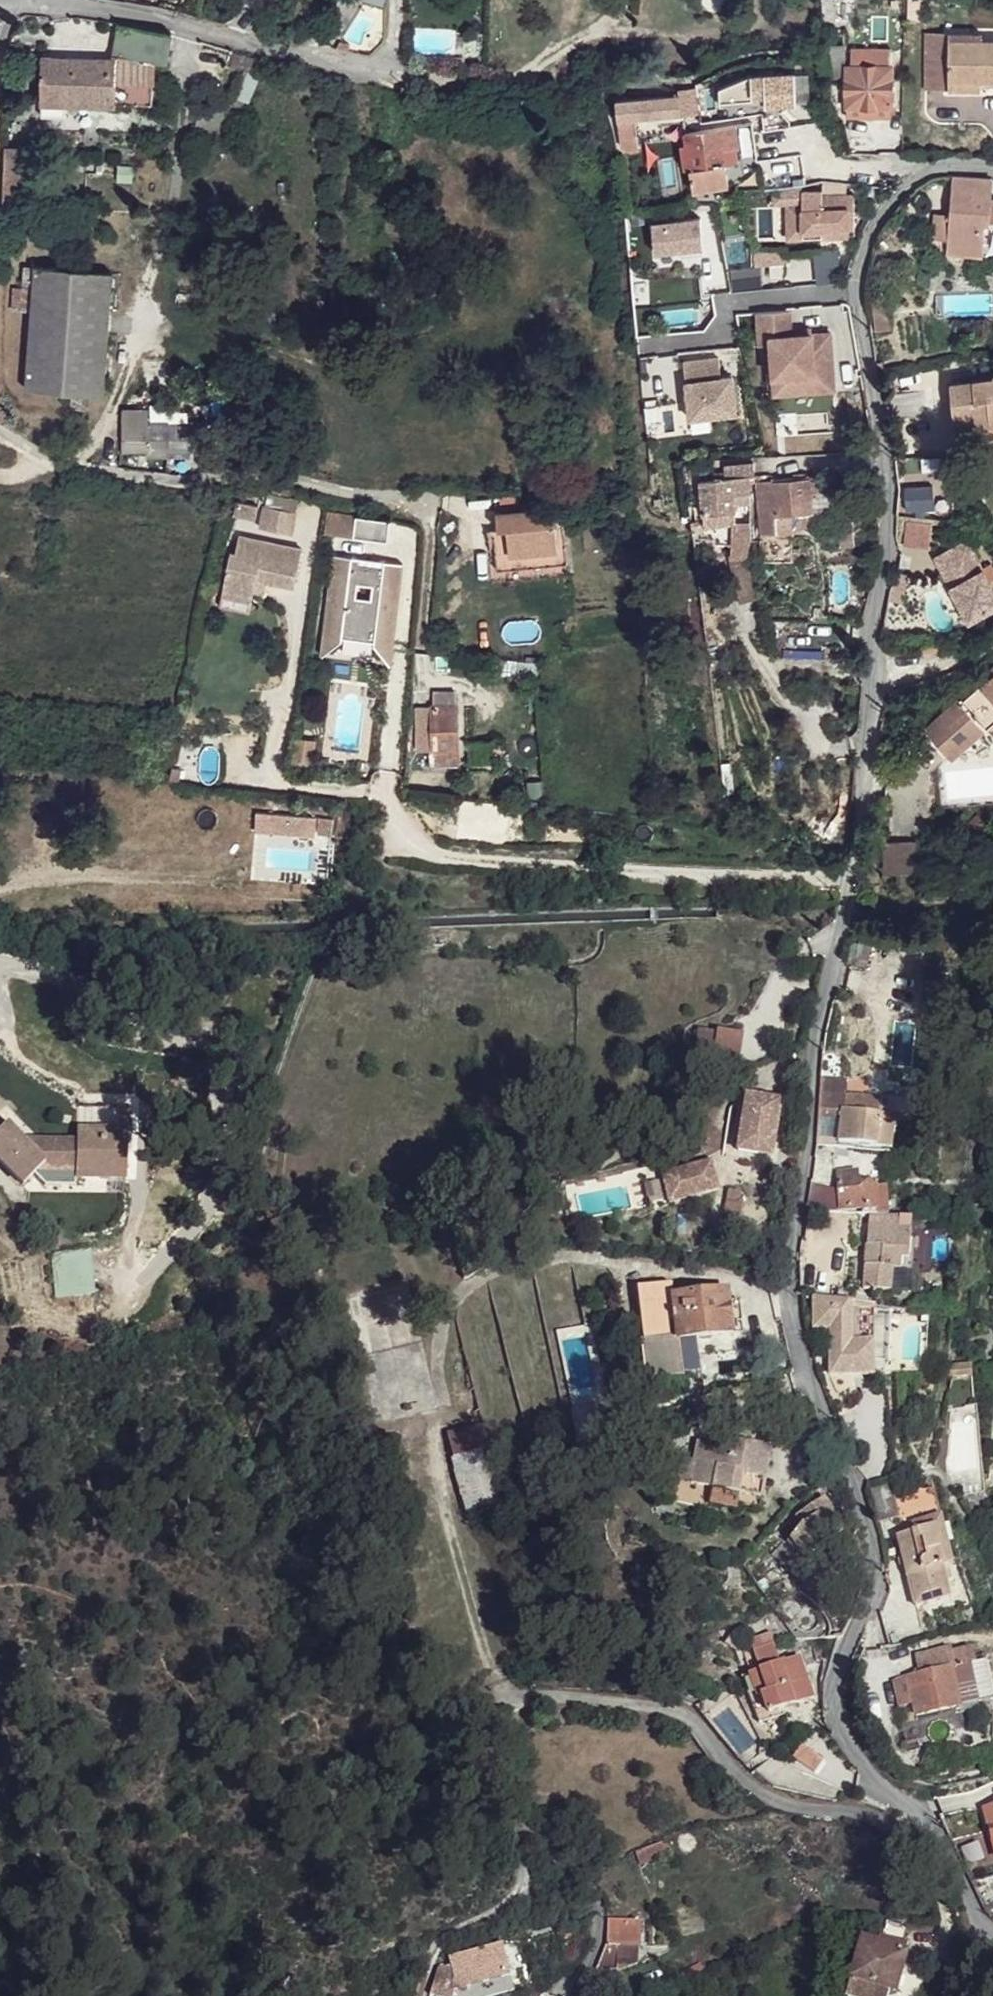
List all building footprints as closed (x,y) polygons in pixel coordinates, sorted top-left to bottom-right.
[(823,20),(836,20),(836,0),(824,0),(823,20)] [(153,105),(154,62),(167,63),(172,33),(120,25),(113,59),(43,56),(42,103),(62,103),(153,105)] [(927,88),(951,88),(951,80),(984,81),(992,81),(992,39),(927,40),(927,88)] [(351,45),(340,44),(335,50),(349,52),(351,45)] [(824,78),(845,77),(846,44),(824,44),(824,78)] [(852,67),(893,68),(893,50),(852,49),(852,67)] [(262,58),(233,54),(230,68),(245,72),(259,77),(262,58)] [(852,67),(848,67),(846,116),(891,117),(893,68),(852,67)] [(617,101),(623,146),(630,152),(639,151),(638,136),(636,120),(683,117),(683,114),(680,96),(679,97),(617,101)] [(42,103),(41,117),(62,117),(62,103),(42,103)] [(683,117),(636,120),(638,136),(662,135),(661,125),(684,123),(683,117)] [(723,145),(731,145),(739,143),(736,127),(728,126),(721,128),(723,145)] [(723,145),(721,128),(706,130),(686,134),(691,171),(726,165),(723,145)] [(733,163),(731,145),(723,145),(726,165),(733,163)] [(4,201),(4,202),(27,203),(28,151),(5,150),(5,187),(4,201)] [(728,186),(726,165),(691,171),(694,192),(728,186)] [(947,255),(984,258),(987,223),(990,223),(992,200),(992,196),(992,181),(953,178),(951,215),(950,220),(949,240),(947,255)] [(804,191),(803,237),(848,238),(848,228),(854,228),(853,195),(837,195),(827,195),(827,191),(804,191)] [(714,219),(714,207),(694,206),(694,219),(714,219)] [(934,238),(949,240),(950,220),(951,215),(936,214),(934,238)] [(3,229),(4,240),(12,240),(12,230),(3,229)] [(722,245),(728,276),(742,272),(735,243),(722,245)] [(764,250),(750,249),(749,266),(756,267),(763,267),(764,250)] [(778,251),(764,250),(763,267),(776,268),(778,251)] [(705,277),(701,257),(686,259),(690,279),(705,277)] [(635,268),(639,287),(690,279),(686,259),(635,268)] [(113,274),(25,267),(24,284),(34,285),(32,312),(26,389),(104,396),(113,274)] [(17,284),(15,310),(32,312),(34,285),(24,284),(17,284)] [(891,336),(886,306),(871,308),(871,309),(876,308),(877,318),(873,318),(876,337),(891,336)] [(786,320),(754,325),(759,357),(771,354),(776,387),(794,384),(796,401),(839,394),(829,337),(810,341),(790,344),(789,339),(786,320)] [(789,339),(790,344),(810,341),(809,335),(789,339)] [(718,357),(681,359),(686,422),(737,418),(733,374),(720,375),(718,357)] [(794,384),(776,387),(780,404),(796,401),(794,384)] [(951,388),(955,434),(992,431),(992,384),(951,388)] [(171,450),(210,449),(209,421),(150,422),(150,410),(123,410),(124,451),(149,452),(148,457),(171,457),(171,450)] [(955,434),(956,445),(983,441),(986,469),(992,468),(992,431),(955,434)] [(702,530),(737,527),(735,504),(751,503),(750,494),(751,494),(749,476),(748,465),(725,467),(726,479),(698,482),(702,530)] [(810,478),(813,513),(838,510),(835,475),(810,478)] [(810,478),(773,481),(775,515),(794,514),(813,513),(810,478)] [(762,535),(795,532),(794,514),(775,515),(773,481),(757,482),(762,535)] [(895,497),(896,511),(922,510),(921,496),(895,497)] [(258,507),(236,502),(233,516),(255,521),(258,507)] [(618,503),(618,517),(631,517),(631,504),(618,503)] [(555,523),(558,523),(557,505),(497,512),(499,529),(507,529),(510,555),(558,551),(555,523)] [(265,506),(260,528),(293,535),(296,513),(265,506)] [(354,537),(356,517),(328,514),(325,533),(354,537)] [(390,521),(356,517),(354,537),(389,541),(390,521)] [(507,529),(499,529),(493,530),(496,557),(498,569),(567,563),(563,523),(558,523),(555,523),(558,551),(510,555),(507,529)] [(303,550),(239,537),(236,555),(231,554),(223,589),(254,596),(255,591),(257,579),(268,581),(295,587),(303,550)] [(765,543),(765,560),(788,560),(788,544),(765,543)] [(935,563),(970,627),(992,615),(992,597),(965,546),(935,563)] [(342,641),(343,638),(343,632),(376,635),(375,641),(375,645),(391,666),(403,564),(335,555),(322,658),(342,641)] [(268,581),(257,579),(255,591),(265,594),(268,581)] [(254,596),(223,589),(222,597),(252,603),(254,596)] [(376,635),(343,632),(343,638),(375,641),(376,635)] [(935,641),(920,642),(921,652),(936,651),(935,641)] [(538,663),(520,661),(521,678),(538,677),(538,663)] [(987,730),(988,732),(992,728),(992,678),(964,704),(962,703),(931,731),(940,741),(943,738),(958,755),(987,730)] [(432,693),(432,707),(454,706),(454,692),(432,693)] [(457,751),(454,706),(432,707),(432,708),(434,750),(429,749),(430,764),(449,764),(448,751),(457,751)] [(429,749),(434,750),(432,708),(417,708),(417,735),(417,749),(424,750),(429,749)] [(448,751),(449,764),(458,763),(457,751),(448,751)] [(170,781),(180,782),(182,769),(172,768),(170,781)] [(253,835),(316,835),(316,815),(253,816),(253,835)] [(886,871),(920,870),(919,841),(885,843),(886,871)] [(948,1012),(958,1016),(963,1005),(953,1000),(948,1012)] [(738,1032),(712,1032),(712,1034),(712,1060),(712,1062),(738,1062),(738,1032)] [(712,1060),(712,1034),(692,1034),(692,1060),(712,1060)] [(731,1115),(746,1118),(739,1155),(774,1160),(782,1106),(744,1100),(742,1101),(741,1105),(736,1105),(732,1108),(731,1115)] [(883,1121),(883,1112),(884,1104),(844,1101),(843,1107),(842,1116),(872,1119),(883,1121)] [(725,1152),(739,1155),(746,1118),(731,1115),(725,1152)] [(842,1116),(840,1141),(869,1144),(872,1119),(842,1116)] [(872,1119),(869,1144),(881,1145),(883,1121),(872,1119)] [(883,1121),(881,1145),(893,1146),(897,1121),(883,1121)] [(24,1189),(44,1169),(44,1167),(29,1153),(19,1144),(4,1129),(0,1133),(0,1166),(24,1189)] [(75,1134),(74,1146),(42,1144),(38,1144),(29,1153),(44,1167),(44,1169),(49,1174),(60,1164),(64,1167),(72,1167),(72,1174),(72,1180),(104,1181),(123,1182),(124,1135),(75,1134)] [(29,1153),(38,1144),(19,1144),(29,1153)] [(60,1164),(49,1174),(72,1174),(72,1167),(64,1167),(60,1164)] [(670,1205),(719,1192),(712,1165),(662,1179),(670,1205)] [(839,1174),(840,1210),(863,1210),(876,1210),(876,1189),(876,1185),(860,1186),(860,1174),(839,1174)] [(104,1181),(72,1180),(72,1195),(104,1196),(104,1181)] [(876,1210),(886,1210),(885,1189),(876,1189),(876,1210)] [(728,1206),(739,1208),(745,1203),(741,1195),(730,1193),(728,1206)] [(739,1208),(728,1206),(726,1216),(743,1219),(745,1203),(739,1208)] [(863,1210),(863,1216),(870,1217),(887,1219),(886,1210),(876,1210),(863,1210)] [(895,1272),(901,1272),(902,1261),(902,1220),(887,1219),(870,1217),(864,1291),(893,1293),(895,1272)] [(912,1220),(902,1220),(902,1261),(909,1262),(912,1220)] [(88,1251),(55,1254),(59,1296),(93,1293),(88,1251)] [(645,1384),(683,1379),(679,1343),(674,1301),(672,1287),(634,1292),(645,1384)] [(674,1301),(679,1343),(691,1341),(734,1337),(733,1326),(730,1305),(728,1294),(674,1301)] [(837,1302),(814,1299),(814,1332),(830,1331),(831,1378),(876,1378),(875,1342),(853,1342),(852,1311),(873,1311),(873,1307),(861,1305),(837,1302)] [(730,1305),(733,1326),(741,1324),(738,1304),(730,1305)] [(925,1366),(926,1321),(901,1320),(900,1365),(925,1366)] [(941,1377),(954,1378),(957,1366),(946,1367),(941,1377)] [(957,1366),(954,1378),(972,1377),(971,1366),(957,1366)] [(744,1396),(690,1408),(695,1429),(749,1416),(744,1396)] [(983,1495),(976,1407),(945,1410),(952,1497),(983,1495)] [(449,1433),(455,1457),(488,1449),(481,1424),(449,1433)] [(691,1483),(714,1489),(712,1502),(758,1512),(760,1502),(776,1506),(781,1481),(765,1478),(771,1451),(725,1441),(723,1449),(699,1444),(696,1462),(691,1483)] [(488,1449),(455,1457),(469,1509),(501,1501),(488,1449)] [(696,1462),(682,1460),(678,1481),(691,1483),(696,1462)] [(876,1490),(870,1491),(880,1526),(901,1521),(895,1497),(890,1489),(876,1490)] [(933,1532),(943,1571),(954,1567),(935,1490),(924,1492),(931,1521),(933,1532)] [(906,1495),(913,1525),(931,1521),(924,1492),(906,1495)] [(806,1561),(819,1551),(844,1533),(822,1503),(797,1520),(805,1531),(791,1540),(806,1561)] [(933,1532),(931,1521),(913,1525),(916,1536),(933,1532)] [(916,1610),(950,1601),(943,1571),(933,1532),(916,1536),(899,1541),(916,1610)] [(809,1617),(816,1618),(818,1609),(811,1608),(809,1617)] [(758,1641),(762,1652),(775,1647),(771,1636),(758,1641)] [(760,1673),(749,1677),(764,1719),(813,1702),(798,1659),(781,1665),(775,1647),(762,1652),(754,1655),(760,1673)] [(919,1678),(908,1681),(916,1712),(918,1719),(981,1705),(971,1667),(975,1665),(971,1649),(951,1654),(950,1650),(915,1658),(919,1678)] [(981,1705),(992,1702),(992,1694),(985,1663),(975,1665),(971,1667),(981,1705)] [(916,1712),(908,1681),(894,1685),(902,1716),(916,1712)] [(802,1747),(794,1760),(815,1773),(823,1760),(802,1747)] [(992,1840),(992,1808),(985,1810),(992,1840)] [(665,1847),(637,1857),(642,1869),(669,1858),(665,1847)] [(610,1923),(609,1949),(601,1967),(612,1967),(612,1966),(611,1960),(614,1949),(640,1950),(642,1925),(610,1923)] [(864,1940),(853,1980),(890,1990),(897,1992),(907,1952),(864,1940)] [(640,1950),(614,1949),(611,1960),(612,1966),(639,1967),(640,1950)] [(437,1992),(450,1995),(456,1995),(462,1977),(502,1967),(499,1952),(484,1955),(445,1964),(437,1992)] [(849,1995),(851,1995),(888,1995),(890,1990),(853,1980),(849,1995)]
